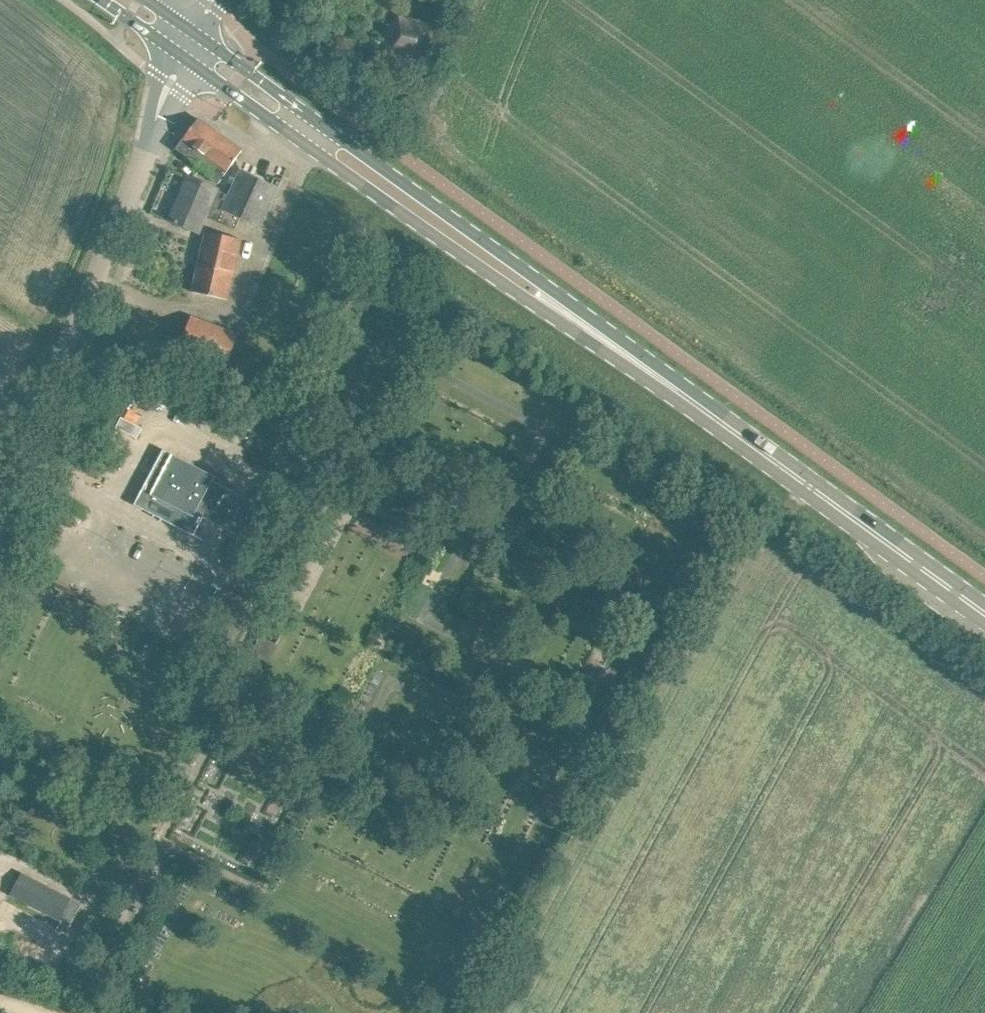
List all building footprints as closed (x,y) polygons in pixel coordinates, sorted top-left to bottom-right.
[(387,27),(381,52),(424,62),(433,25),(398,17),(387,27)] [(218,183),(242,150),(198,118),(176,149),(207,172),(206,174),(218,183)] [(261,227),(279,187),(240,170),(236,179),(233,186),(229,195),(217,222),(235,230),(240,218),(261,227)] [(217,222),(229,195),(211,188),(212,186),(189,176),(170,220),(198,233),(205,217),(217,222)] [(229,176),(226,183),(233,186),(236,179),(229,176)] [(234,273),(241,239),(206,231),(192,292),(228,300),(234,273)] [(226,365),(238,335),(191,317),(180,347),(226,365)] [(241,327),(238,335),(246,338),(249,330),(241,327)] [(265,376),(261,386),(271,390),(275,380),(265,376)] [(150,474),(134,505),(147,512),(148,512),(150,509),(155,512),(156,513),(163,516),(164,517),(169,520),(168,522),(169,523),(194,536),(195,535),(203,518),(222,527),(244,539),(254,519),(255,519),(256,518),(255,518),(261,505),(249,499),(248,500),(249,500),(247,505),(230,497),(233,491),(231,490),(231,489),(228,488),(230,484),(215,476),(213,480),(196,471),(186,466),(186,465),(185,464),(185,466),(175,461),(177,456),(163,449),(155,466),(150,474)] [(8,743),(2,755),(10,759),(16,747),(8,743)] [(71,899),(35,880),(22,873),(10,894),(60,920),(71,899)] [(72,923),(81,904),(72,899),(62,918),(72,923)]
